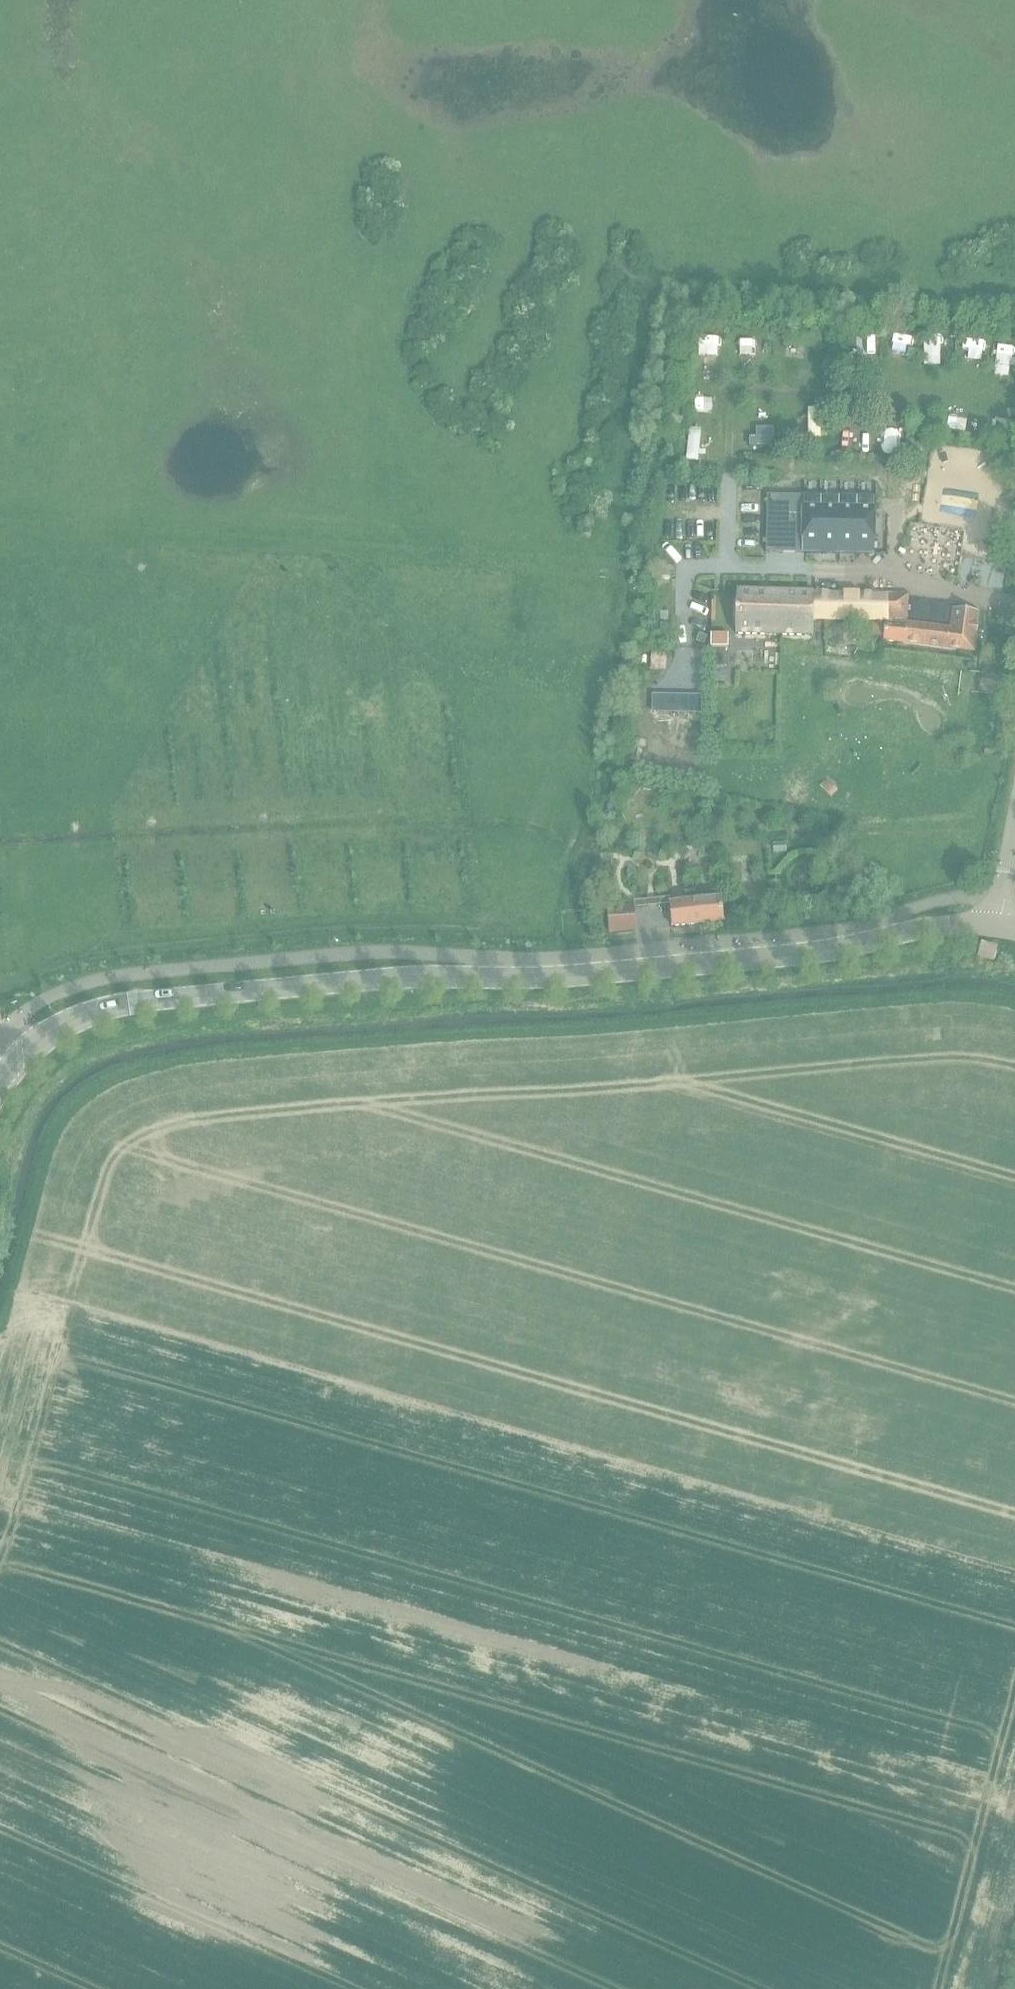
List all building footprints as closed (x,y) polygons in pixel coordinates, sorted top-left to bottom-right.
[(872,552),(873,495),(772,494),(771,551),(872,552)] [(971,651),(976,611),(950,608),(948,627),(905,622),(906,595),(736,591),(735,633),(809,635),(810,617),(901,619),(901,623),(883,622),(881,640),(971,651)] [(711,632),(711,646),(729,646),(729,632),(711,632)] [(686,703),(657,701),(656,725),(685,727),(686,703)] [(723,920),(720,898),(685,901),(686,902),(670,903),(672,926),(723,920)] [(610,932),(635,929),(633,904),(608,906),(610,932)] [(991,959),(994,946),(982,943),(979,956),(991,959)]
